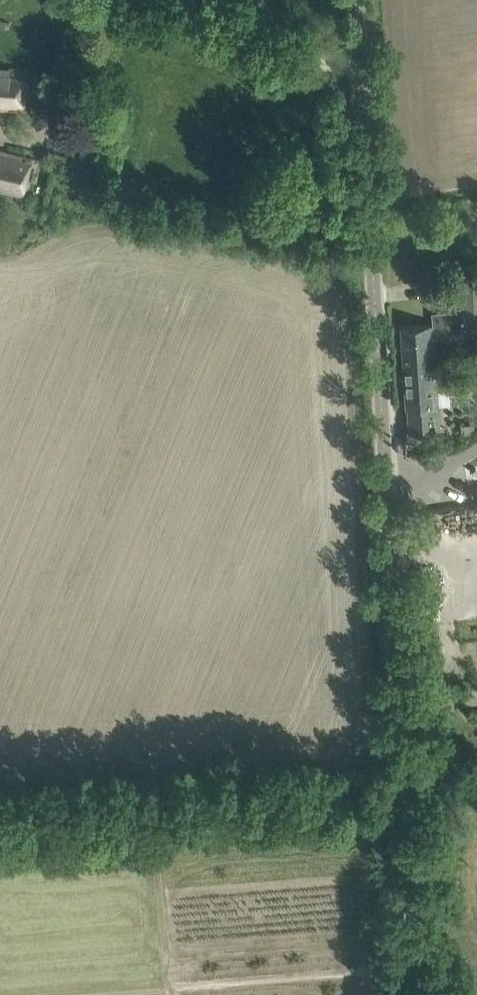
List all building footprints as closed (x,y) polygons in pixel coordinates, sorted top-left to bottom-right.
[(29,68),(0,65),(0,108),(27,111),(29,68)] [(23,156),(0,150),(0,191),(26,197),(30,180),(18,177),(23,156)] [(447,283),(448,295),(457,295),(459,319),(476,318),(476,265),(456,266),(457,283),(447,283)] [(400,326),(403,367),(430,365),(431,365),(431,354),(435,354),(433,324),(400,326)] [(430,365),(403,367),(406,408),(407,408),(409,432),(440,430),(436,375),(432,376),(431,365),(430,365)]
